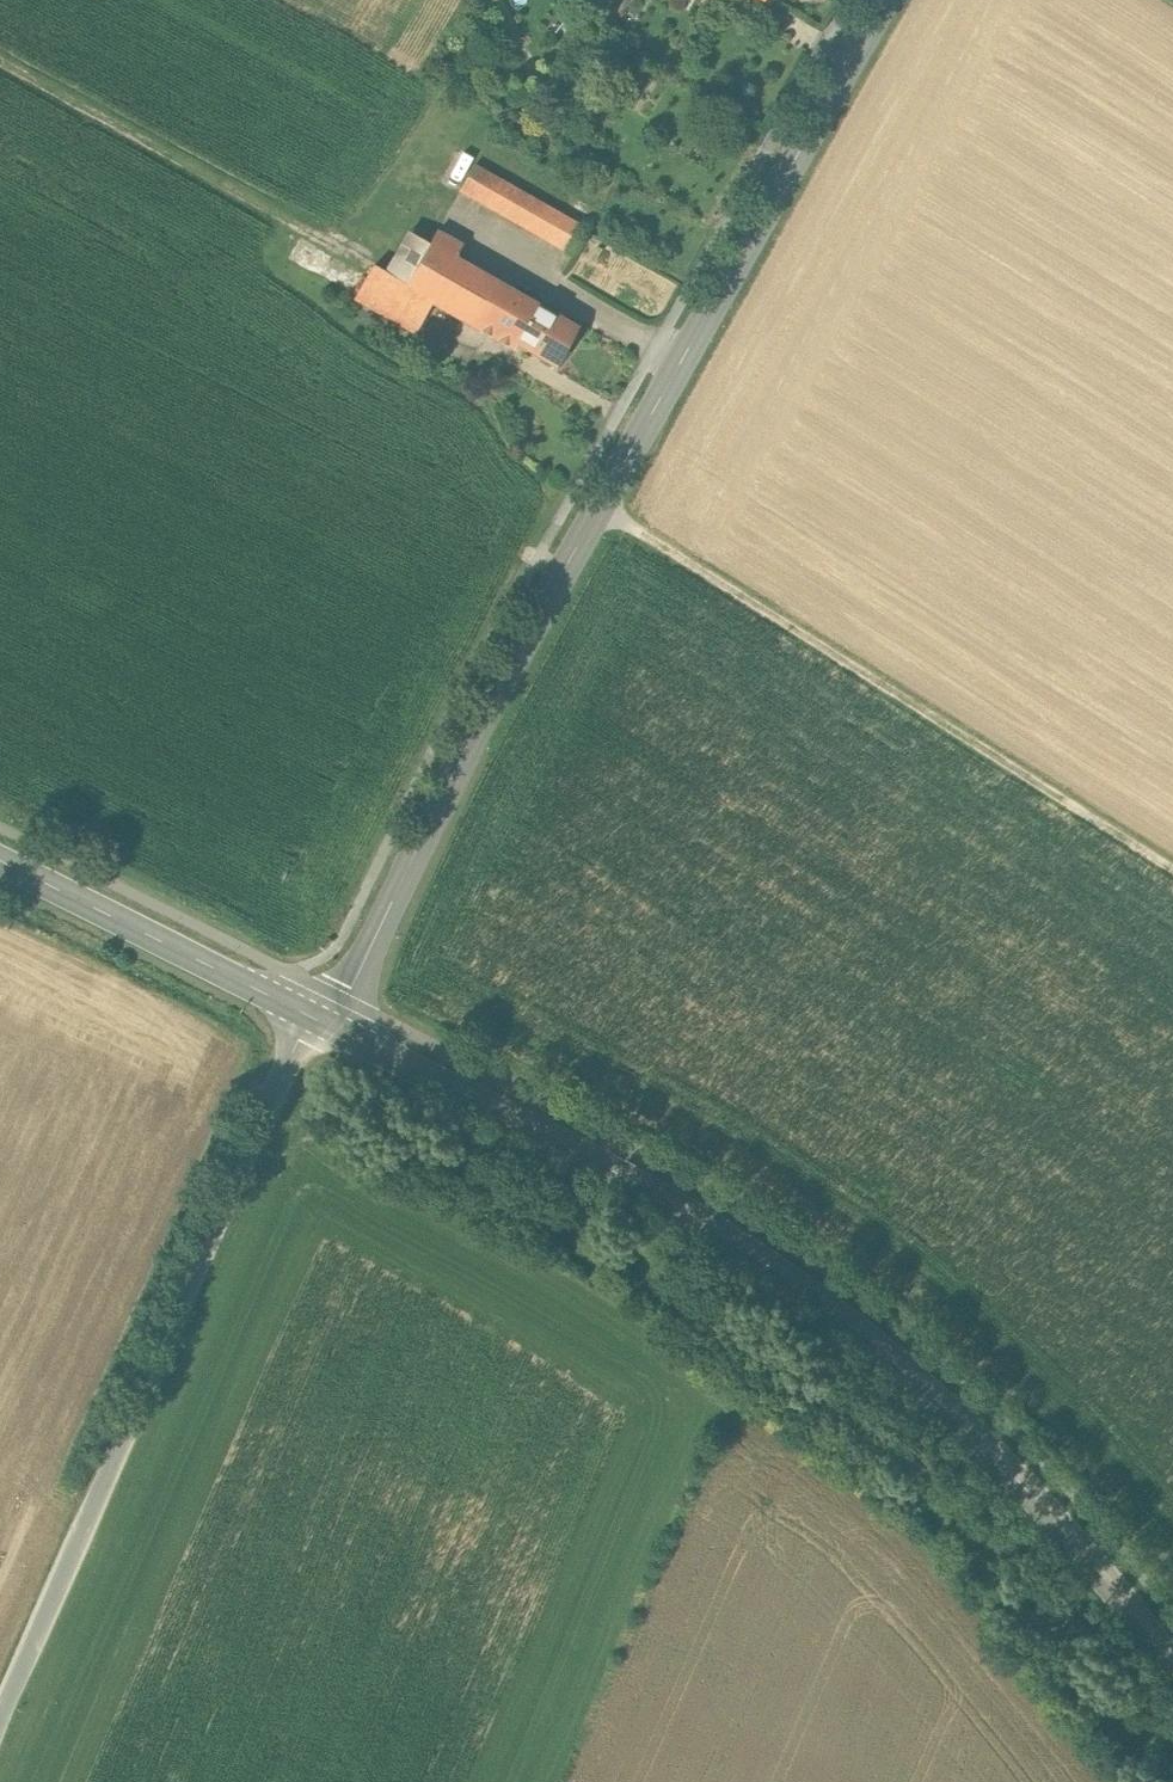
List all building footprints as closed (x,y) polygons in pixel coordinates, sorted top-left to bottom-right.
[(500,179),(475,165),(461,190),(486,204),(500,179)] [(585,227),(500,179),(486,204),(571,252),(585,227)] [(541,307),(455,260),(462,246),(435,231),(415,268),(433,278),(424,295),(434,301),(518,347),(523,339),(541,307)] [(407,283),(374,265),(356,297),(418,331),(434,301),(424,295),(405,285),(407,283)] [(578,327),(541,307),(523,339),(541,349),(538,354),(557,365),(578,327)]
